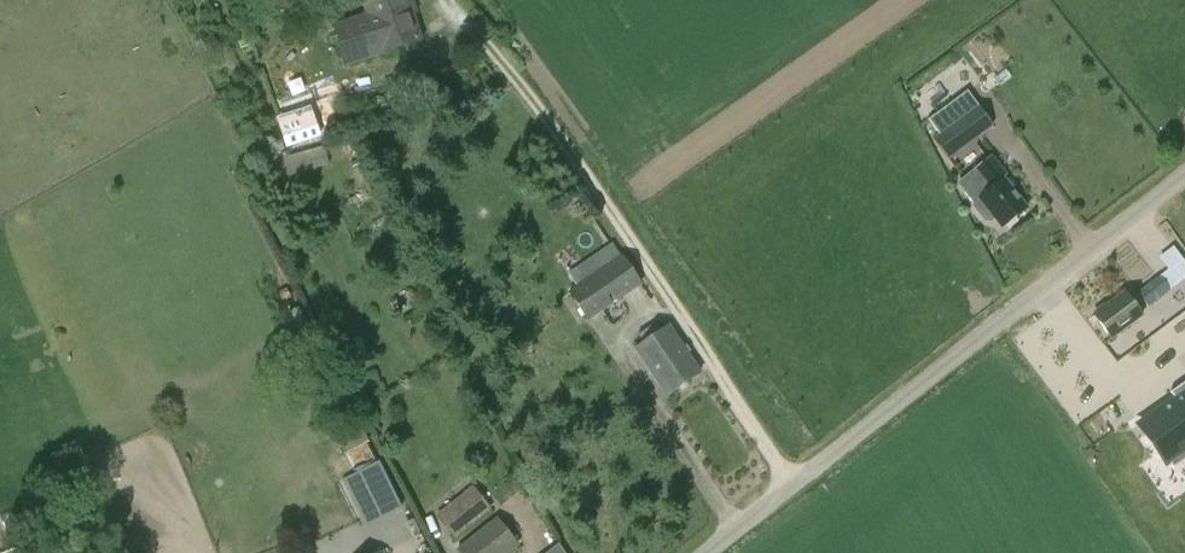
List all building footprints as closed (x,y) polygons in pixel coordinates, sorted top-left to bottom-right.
[(419,40),(406,0),(369,0),(375,19),(337,31),(348,63),(419,40)] [(947,160),(993,126),(967,90),(928,119),(939,134),(931,139),(947,160)] [(1028,208),(1005,179),(1009,175),(992,154),(956,183),(972,203),(972,208),(983,223),(991,223),(995,221),(1001,228),(1028,208)] [(568,273),(576,286),(567,291),(587,322),(642,285),(623,255),(620,257),(612,244),(568,273)] [(1136,292),(1149,307),(1171,290),(1158,275),(1136,292)] [(1143,315),(1125,291),(1093,315),(1111,339),(1143,315)] [(670,326),(660,333),(654,324),(637,335),(643,344),(635,350),(666,396),(701,373),(670,326)] [(1139,425),(1166,464),(1184,451),(1184,382),(1170,393),(1175,399),(1139,425)] [(339,450),(364,444),(359,426),(335,432),(339,450)] [(353,477),(374,522),(401,510),(380,465),(353,477)] [(435,515),(454,539),(492,509),(473,485),(435,515)] [(456,549),(459,552),(509,552),(519,545),(496,517),(456,549)] [(36,539),(2,552),(42,552),(36,539)]
